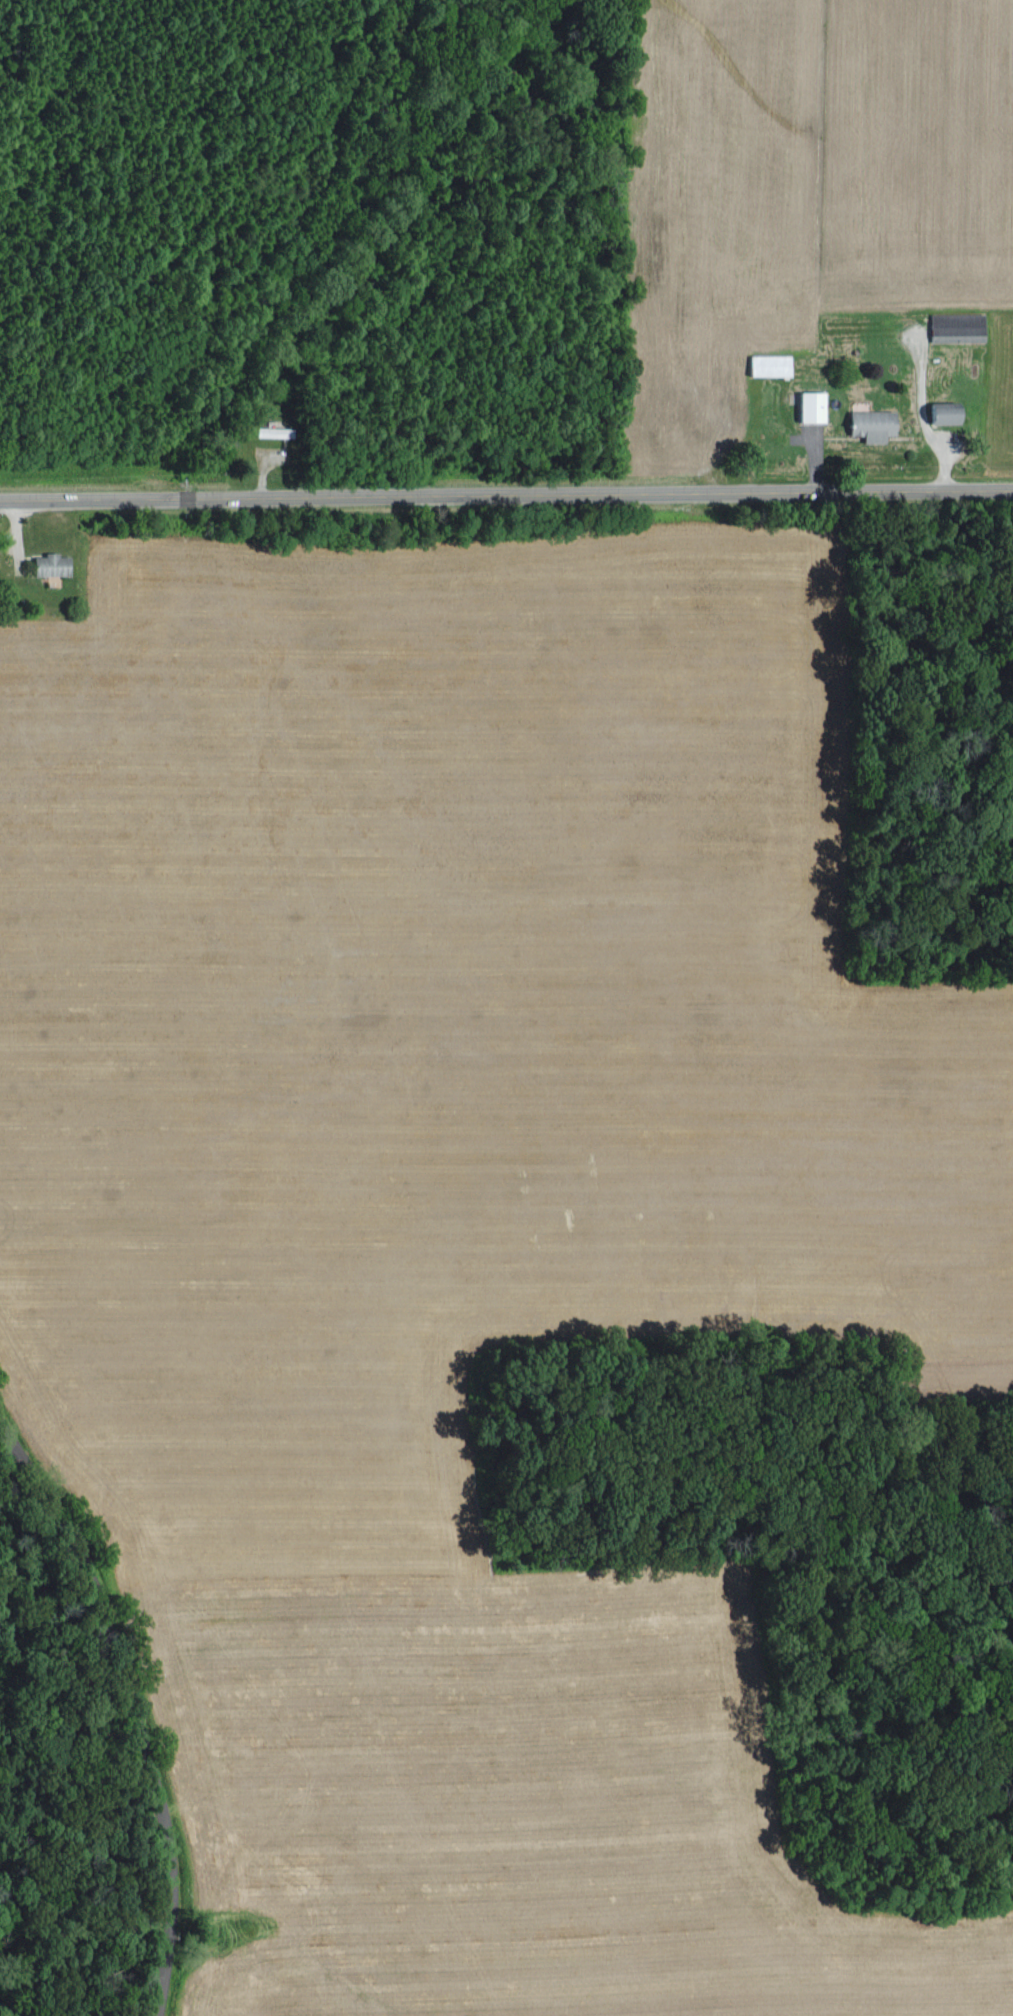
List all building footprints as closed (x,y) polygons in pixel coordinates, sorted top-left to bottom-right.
[(927,340),(981,339),(980,312),(927,313),(927,340)] [(789,354),(746,353),(746,374),(789,374),(789,354)] [(794,420),(822,420),(823,390),(795,389),(794,420)] [(957,400),(924,400),(924,421),(956,422),(957,400)] [(845,433),(859,433),(860,441),(881,441),(880,434),(890,433),(889,408),(844,409),(845,433)] [(292,436),(292,427),(254,426),(254,435),(292,436)] [(67,573),(66,553),(55,554),(55,550),(40,551),(40,554),(30,555),(31,575),(67,573)]
